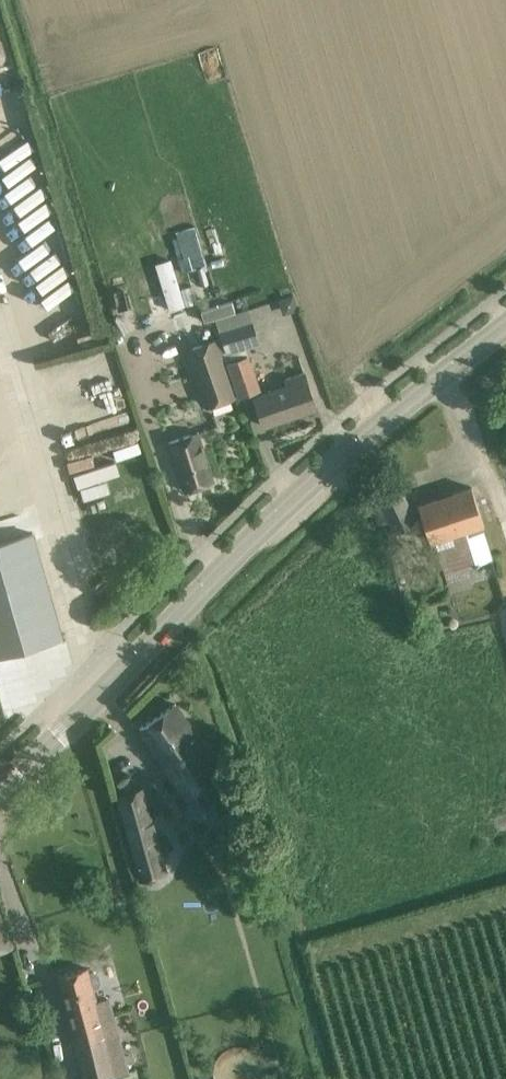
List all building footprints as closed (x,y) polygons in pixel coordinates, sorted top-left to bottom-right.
[(293,295),(279,300),(284,315),(298,310),(293,295)] [(232,301),(201,311),(205,322),(236,312),(232,301)] [(226,359),(233,378),(240,399),(253,402),(255,401),(264,426),(317,407),(304,372),(284,379),(286,385),(259,394),(242,343),(258,338),(252,319),(221,329),(231,357),(226,359)] [(207,405),(234,396),(215,340),(188,349),(207,405)] [(197,432),(168,442),(185,491),(214,482),(197,432)] [(366,494),(375,515),(379,524),(388,520),(393,532),(417,521),(393,471),(372,482),(376,490),(366,494)] [(450,582),(469,575),(466,566),(494,557),(472,487),(419,504),(431,540),(436,538),(437,541),(452,536),(456,547),(440,552),(450,582)] [(63,638),(33,533),(0,542),(0,656),(63,638)] [(221,771),(213,759),(175,704),(140,728),(185,795),(221,771)] [(143,789),(117,795),(141,878),(166,871),(143,789)] [(15,948),(0,910),(0,954),(15,948)] [(94,970),(89,971),(88,968),(58,976),(85,1078),(123,1078),(121,1074),(128,1072),(114,1020),(108,999),(97,1002),(93,988),(98,987),(102,983),(99,973),(94,970)]
